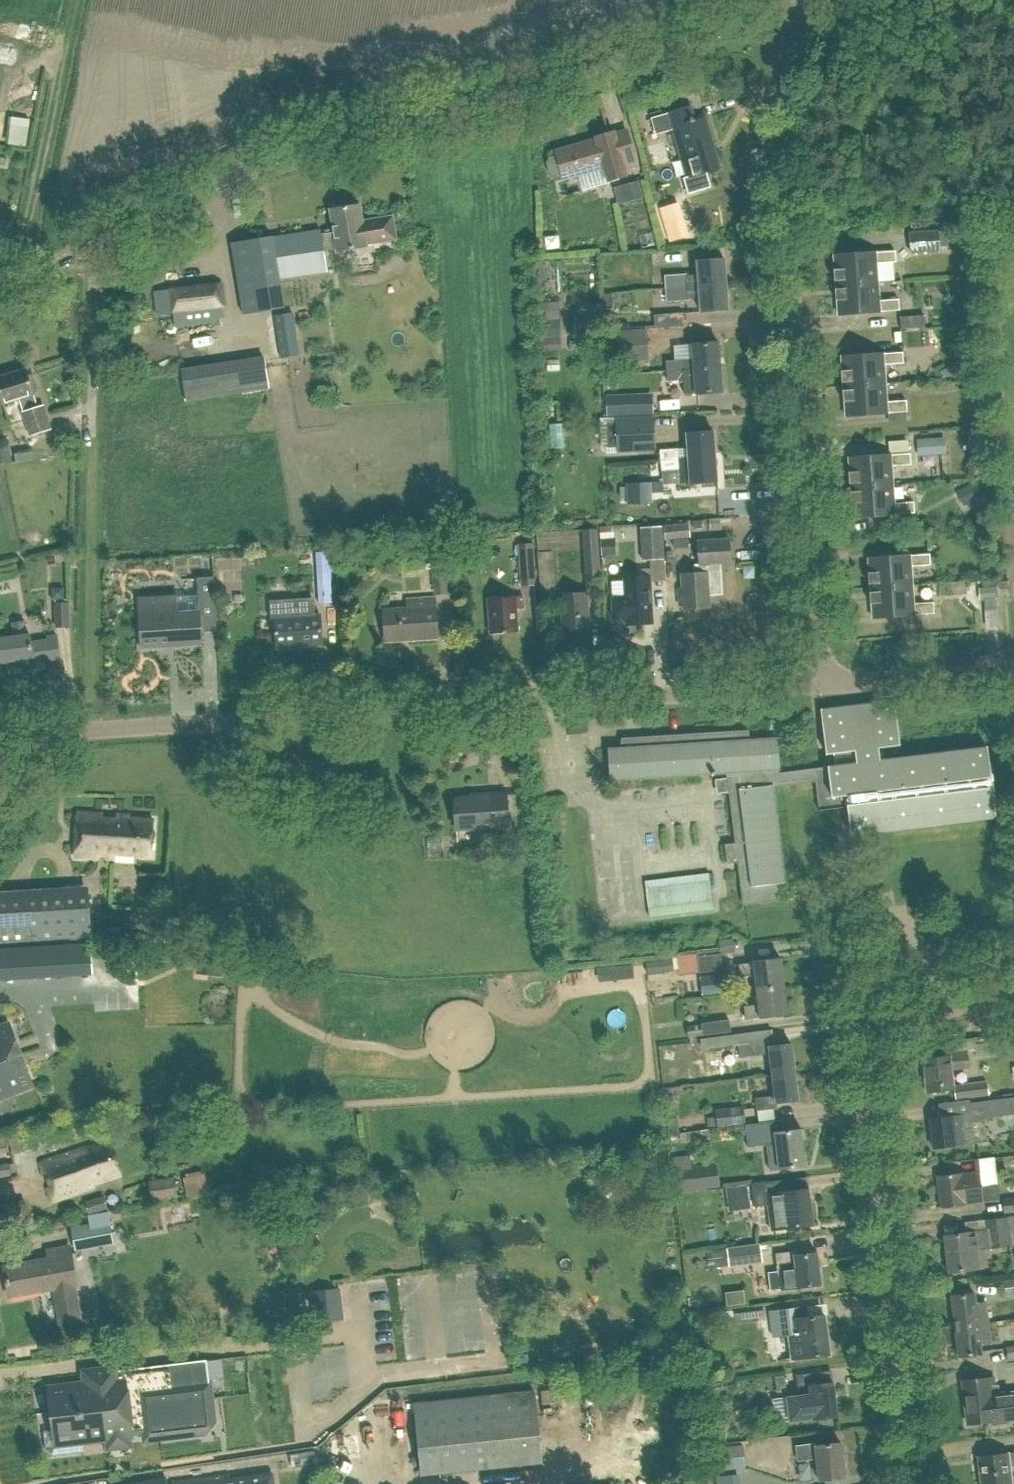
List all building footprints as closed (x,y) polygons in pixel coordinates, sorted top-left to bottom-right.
[(694,121),(689,107),(651,118),(656,133),(673,128),(688,177),(718,169),(703,118),(694,121)] [(10,122),(6,144),(29,148),(32,126),(10,122)] [(636,166),(627,132),(613,135),(613,133),(597,138),(597,141),(571,148),(571,147),(555,152),(556,156),(549,158),(547,163),(550,175),(555,178),(562,176),(563,179),(579,175),(578,174),(605,167),(609,181),(625,177),(623,170),(636,166)] [(643,198),(639,182),(621,187),(625,203),(643,198)] [(361,220),(358,205),(330,210),(334,233),(321,235),(320,230),(272,239),(271,237),(232,244),(244,315),(283,308),(279,280),(327,272),(324,252),(336,250),(337,251),(365,247),(365,243),(394,238),(390,215),(361,220)] [(564,236),(549,239),(551,251),(566,248),(564,236)] [(914,242),(915,256),(945,255),(944,241),(914,242)] [(894,250),(834,254),(836,284),(876,281),(875,262),(895,261),(894,250)] [(683,265),(683,252),(652,254),(653,267),(683,265)] [(653,290),(666,289),(726,285),(724,259),(696,261),(697,276),(652,279),(653,290)] [(836,284),(838,313),(898,309),(898,298),(878,299),(876,281),(836,284)] [(223,315),(219,283),(154,291),(157,316),(170,314),(171,327),(216,322),(215,316),(223,315)] [(666,289),(667,301),(699,299),(700,312),(728,310),(726,285),(666,289)] [(675,327),(674,313),(655,314),(656,329),(675,327)] [(291,314),(274,316),(278,347),(295,344),(291,314)] [(646,355),(644,333),(619,335),(621,356),(646,355)] [(666,370),(720,367),(718,342),(691,344),(692,359),(665,361),(666,370)] [(901,351),(841,355),(843,385),(884,382),(882,363),(902,362),(901,351)] [(180,372),(185,407),(271,394),(266,360),(180,372)] [(720,367),(666,370),(667,382),(694,379),(695,395),(722,393),(720,367)] [(26,370),(0,379),(0,396),(2,404),(19,398),(24,412),(23,413),(30,436),(50,429),(43,406),(37,408),(33,394),(26,370)] [(843,385),(845,415),(906,410),(905,399),(885,401),(884,382),(843,385)] [(652,415),(651,395),(619,396),(620,416),(652,415)] [(655,452),(653,417),(605,420),(606,440),(616,440),(617,454),(655,452)] [(570,449),(570,425),(554,425),(554,449),(570,449)] [(660,459),(715,455),(713,431),(686,433),(687,449),(660,451),(660,459)] [(923,454),(951,453),(950,439),(922,440),(923,454)] [(893,442),(894,453),(914,451),(913,440),(893,442)] [(909,452),(848,457),(850,486),(891,483),(890,465),(909,463),(909,452)] [(715,455),(660,459),(661,471),(678,470),(679,485),(717,482),(715,455)] [(970,506),(989,497),(978,478),(960,488),(970,506)] [(850,486),(852,516),(913,512),(912,501),(892,502),(891,483),(850,486)] [(630,504),(651,503),(650,484),(629,485),(630,504)] [(663,558),(661,525),(640,526),(642,559),(663,558)] [(602,579),(597,529),(582,531),(587,580),(602,579)] [(731,563),(729,539),(697,541),(698,564),(694,565),(694,574),(680,575),(681,589),(677,589),(678,605),(682,605),(682,609),(710,607),(709,593),(721,592),(719,564),(731,563)] [(536,584),(533,543),(519,544),(522,585),(536,584)] [(448,594),(444,550),(414,553),(415,570),(431,568),(434,595),(448,594)] [(928,553),(867,557),(869,587),(910,584),(909,565),(929,564),(928,553)] [(650,589),(649,569),(639,570),(639,578),(623,579),(623,591),(623,597),(613,598),(614,618),(625,617),(625,625),(653,623),(651,589),(650,589)] [(199,612),(139,616),(141,648),(201,644),(201,633),(216,632),(213,577),(197,578),(199,612)] [(332,601),(331,577),(317,578),(319,602),(332,601)] [(1009,598),(1008,581),(995,582),(996,599),(1009,598)] [(869,587),(871,616),(932,612),(931,601),(911,603),(910,584),(869,587)] [(589,628),(586,593),(559,595),(562,630),(589,628)] [(523,609),(522,596),(487,599),(490,635),(517,632),(515,609),(523,609)] [(437,638),(434,599),(406,600),(407,609),(383,611),(385,642),(437,638)] [(70,628),(69,603),(55,603),(56,628),(70,628)] [(990,628),(1003,627),(1001,610),(988,611),(990,628)] [(321,646),(319,615),(274,618),(276,649),(321,646)] [(25,622),(12,624),(14,638),(0,640),(0,661),(27,658),(27,662),(60,658),(57,637),(47,638),(47,640),(31,642),(30,636),(27,637),(25,622)] [(899,745),(894,701),(820,709),(826,754),(833,753),(835,766),(780,772),(776,738),(748,741),(747,730),(620,738),(621,748),(607,749),(611,781),(727,773),(727,778),(716,780),(717,792),(729,791),(735,844),(725,845),(727,863),(737,862),(743,905),(777,900),(775,883),(784,882),(773,787),(815,782),(819,811),(847,807),(851,835),(995,819),(986,747),(879,760),(877,747),(899,745)] [(508,828),(506,794),(477,796),(478,798),(453,800),(455,830),(486,828),(486,830),(508,828)] [(128,815),(77,812),(74,856),(113,859),(113,854),(150,856),(153,820),(128,818),(128,815)] [(536,818),(523,818),(523,832),(536,832),(536,818)] [(646,883),(651,921),(714,914),(709,876),(646,883)] [(88,886),(0,892),(0,943),(91,938),(88,886)] [(0,946),(0,976),(92,971),(90,941),(0,946)] [(754,975),(756,990),(783,986),(780,959),(752,962),(752,963),(738,965),(739,977),(754,975)] [(679,978),(678,965),(652,968),(653,980),(679,978)] [(728,974),(700,977),(702,995),(730,992),(728,974)] [(48,982),(22,991),(43,1051),(39,1052),(43,1063),(72,1053),(48,982)] [(787,1014),(783,986),(756,990),(758,1005),(743,1006),(745,1019),(759,1017),(759,1018),(787,1014)] [(37,1088),(11,1019),(0,1023),(0,1102),(37,1088)] [(731,1033),(730,1021),(687,1027),(688,1038),(731,1033)] [(769,1054),(772,1075),(794,1072),(791,1044),(769,1047),(768,1041),(766,1042),(765,1031),(702,1040),(703,1049),(738,1045),(740,1057),(769,1054)] [(969,1068),(967,1051),(949,1054),(949,1056),(922,1060),(926,1093),(954,1089),(951,1070),(969,1068)] [(798,1100),(794,1072),(772,1075),(774,1096),(755,1098),(756,1111),(776,1109),(776,1103),(798,1100)] [(965,1104),(995,1099),(993,1089),(963,1094),(965,1104)] [(745,1123),(743,1107),(715,1111),(717,1127),(745,1123)] [(967,1122),(967,1115),(929,1119),(933,1148),(970,1144),(970,1139),(986,1137),(984,1120),(967,1122)] [(779,1133),(778,1121),(744,1125),(747,1147),(774,1144),(778,1169),(806,1166),(801,1130),(779,1133)] [(15,1151),(12,1139),(0,1141),(0,1155),(15,1151)] [(120,1176),(107,1140),(39,1164),(43,1176),(45,1175),(50,1187),(46,1188),(51,1202),(94,1187),(94,1186),(120,1176)] [(992,1187),(989,1160),(962,1163),(963,1174),(962,1174),(961,1173),(936,1176),(940,1209),(965,1206),(965,1205),(998,1201),(996,1186),(992,1187)] [(718,1162),(672,1167),(675,1192),(721,1187),(718,1162)] [(770,1230),(785,1229),(813,1225),(809,1189),(786,1192),(785,1180),(751,1185),(754,1207),(767,1205),(770,1230)] [(1004,1200),(1005,1214),(1013,1212),(1013,1199),(1004,1200)] [(984,1220),(986,1230),(943,1236),(948,1273),(979,1268),(977,1249),(1013,1244),(1013,1216),(984,1220)] [(113,1237),(110,1221),(72,1227),(75,1244),(113,1237)] [(762,1261),(759,1244),(728,1249),(730,1266),(762,1261)] [(76,1285),(69,1247),(47,1251),(48,1259),(4,1267),(9,1297),(54,1289),(60,1327),(81,1323),(74,1285),(76,1285)] [(798,1255),(798,1251),(775,1253),(777,1270),(768,1272),(770,1290),(820,1284),(816,1253),(798,1255)] [(999,1281),(1001,1298),(1013,1296),(1013,1279),(999,1281)] [(954,1327),(988,1323),(986,1302),(975,1304),(974,1292),(950,1295),(954,1327)] [(312,1315),(343,1311),(341,1299),(310,1303),(312,1315)] [(788,1336),(791,1360),(829,1355),(824,1315),(807,1317),(806,1306),(771,1311),(774,1337),(788,1336)] [(744,1322),(769,1318),(768,1310),(742,1314),(744,1322)] [(991,1342),(988,1323),(954,1327),(958,1359),(982,1356),(980,1344),(991,1342)] [(213,1420),(206,1360),(115,1371),(114,1369),(84,1373),(85,1384),(48,1389),(53,1430),(43,1431),(45,1450),(51,1455),(81,1451),(80,1441),(106,1438),(107,1443),(113,1442),(114,1445),(123,1444),(122,1441),(129,1440),(128,1436),(131,1435),(131,1433),(143,1432),(144,1440),(202,1433),(213,1420)] [(818,1385),(817,1373),(795,1375),(798,1395),(787,1396),(790,1419),(813,1416),(813,1420),(837,1417),(832,1383),(818,1385)] [(994,1426),(1009,1424),(1009,1421),(1013,1420),(1013,1392),(995,1395),(993,1376),(962,1380),(967,1425),(993,1422),(994,1426)] [(541,1463),(533,1391),(414,1403),(421,1476),(541,1463)] [(844,1478),(840,1443),(816,1446),(815,1443),(795,1446),(797,1461),(816,1459),(819,1481),(844,1478)] [(1008,1454),(1007,1453),(977,1457),(981,1483),(1011,1483),(1009,1465),(1013,1465),(1013,1454),(1008,1454)] [(318,1457),(294,1461),(295,1468),(319,1464),(318,1457)] [(271,1473),(231,1479),(228,1474),(171,1483),(273,1483),(271,1473)] [(130,1483),(167,1483),(165,1475),(130,1483)]
